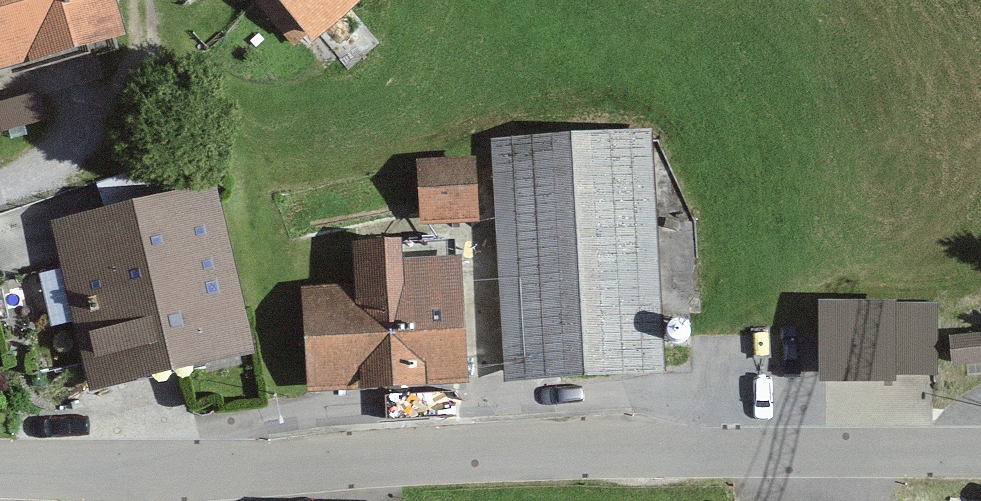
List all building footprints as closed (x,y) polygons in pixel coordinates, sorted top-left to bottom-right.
[(138,39),(127,0),(0,0),(0,76),(138,39)] [(329,42),(378,0),(293,0),(329,42)] [(656,133),(498,144),(515,384),(673,373),(656,133)] [(486,164),(426,166),(429,233),(489,231),(486,164)] [(226,188),(58,222),(102,397),(262,355),(226,188)] [(360,286),(310,289),(316,398),(481,390),(474,263),(410,266),(409,247),(358,249),(360,286)] [(943,306),(829,311),(832,385),(946,380),(943,306)]
